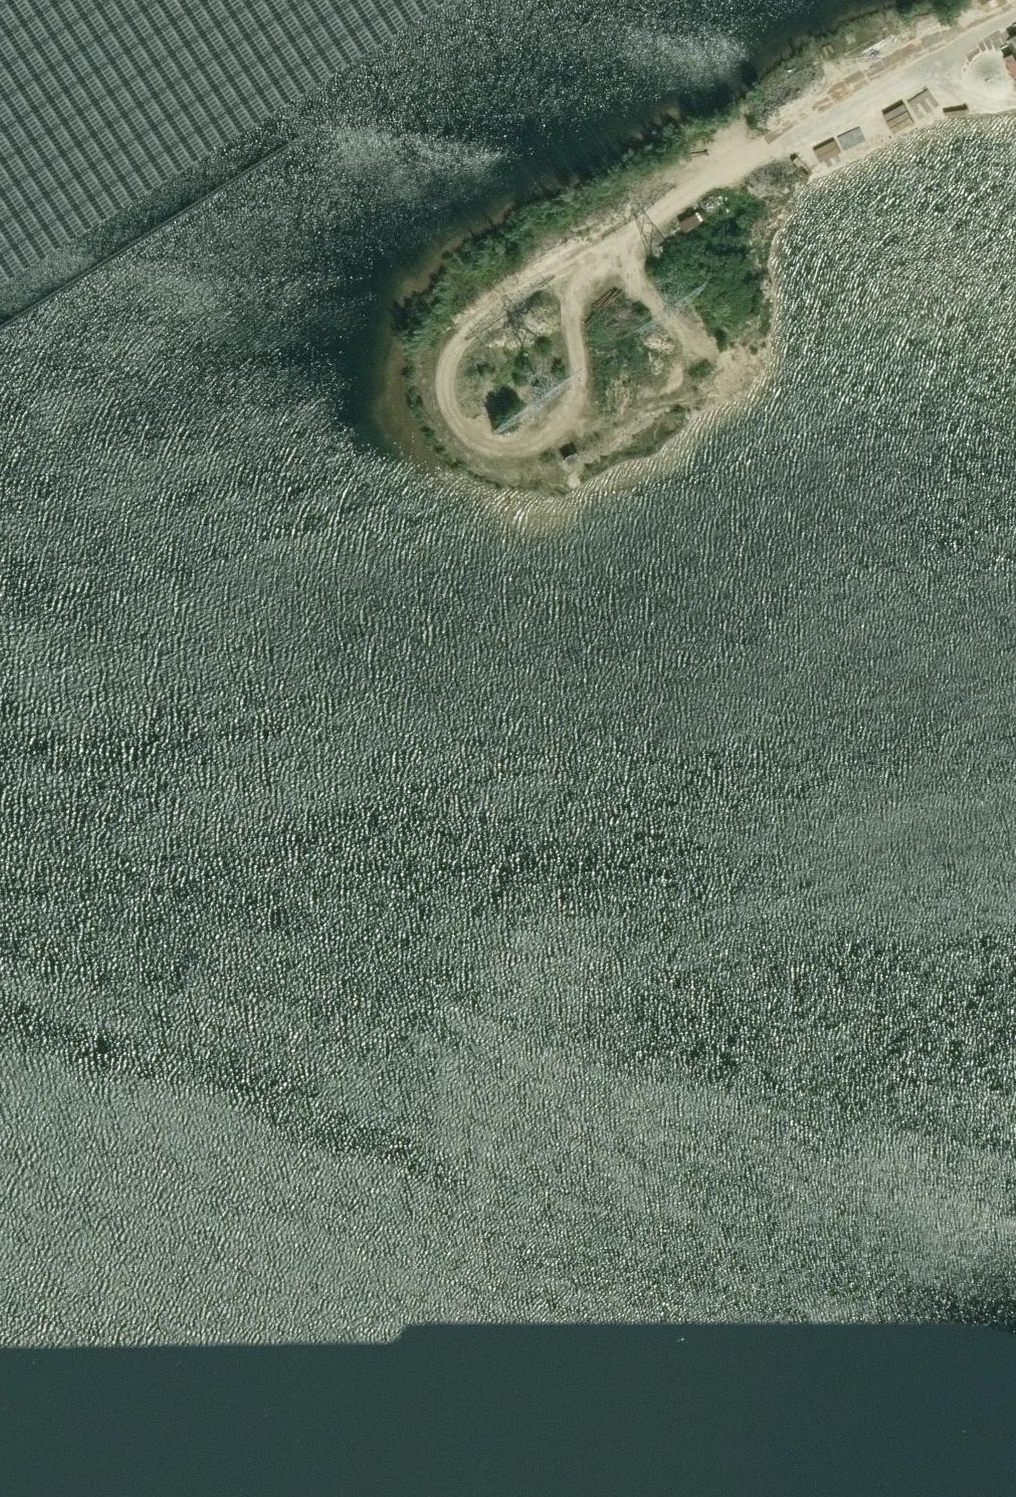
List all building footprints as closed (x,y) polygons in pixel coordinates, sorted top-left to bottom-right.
[(731,111),(720,117),(728,133),(739,127),(731,111)] [(634,440),(654,441),(654,429),(634,429),(634,440)]
